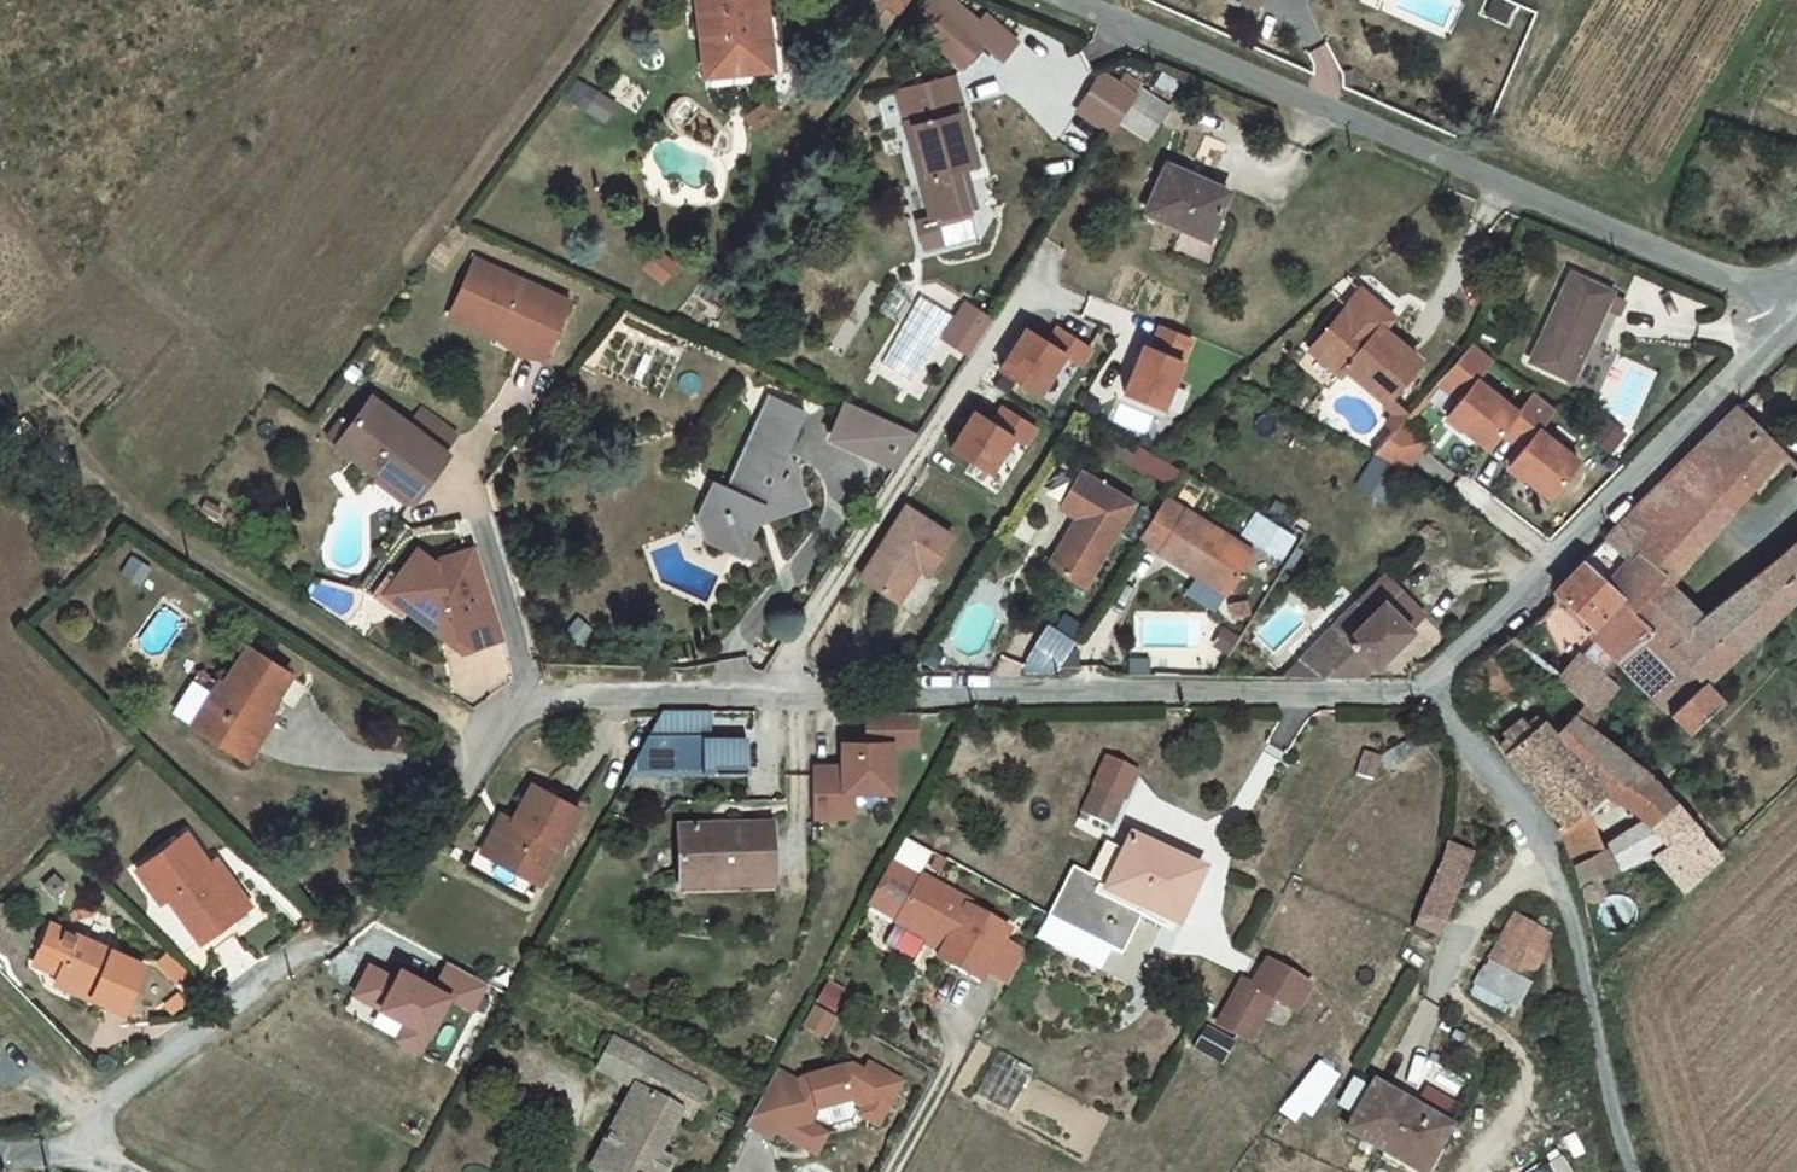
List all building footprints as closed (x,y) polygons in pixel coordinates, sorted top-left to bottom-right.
[(754,65),(750,20),(746,20),(745,9),(764,7),(763,0),(696,0),(704,70),(754,65)] [(931,0),(925,0),(908,20),(962,64),(981,41),(970,32),(931,0)] [(970,32),(978,22),(952,0),(931,0),(970,32)] [(1513,8),(1500,1),(1495,12),(1508,18),(1513,8)] [(750,20),(754,65),(756,73),(771,72),(764,7),(745,9),(746,20),(750,20)] [(978,22),(970,32),(981,41),(1000,57),(1016,38),(999,25),(982,17),(978,22)] [(965,170),(979,167),(955,75),(893,92),(928,223),(969,212),(958,172),(965,170)] [(1126,78),(1117,92),(1131,101),(1139,90),(1141,87),(1126,78)] [(1118,122),(1131,101),(1117,92),(1099,80),(1080,109),(1113,130),(1118,122)] [(1131,101),(1118,122),(1145,139),(1166,107),(1139,90),(1131,101)] [(616,104),(598,93),(587,112),(604,123),(616,104)] [(771,99),(744,117),(752,129),(779,111),(771,99)] [(1207,239),(1228,191),(1166,164),(1145,211),(1207,239)] [(965,170),(958,172),(969,212),(976,210),(965,170)] [(928,223),(917,226),(923,250),(975,237),(969,212),(928,223)] [(658,251),(644,267),(661,281),(675,265),(658,251)] [(567,301),(475,260),(450,315),(496,336),(501,325),(528,337),(523,348),(542,356),(567,301)] [(1570,378),(1610,293),(1571,275),(1532,360),(1570,378)] [(991,319),(965,303),(957,316),(982,332),(991,319)] [(1389,396),(1419,361),(1379,327),(1375,332),(1346,307),(1310,349),(1340,375),(1345,369),(1384,402),(1389,396)] [(967,355),(982,332),(957,316),(942,338),(967,355)] [(501,325),(496,336),(520,354),(523,348),(528,337),(501,325)] [(1152,347),(1145,344),(1124,394),(1162,409),(1192,338),(1162,325),(1152,347)] [(1026,328),(999,368),(1037,393),(1063,353),(1079,364),(1090,347),(1058,326),(1047,342),(1026,328)] [(1493,360),(1472,343),(1438,381),(1444,385),(1460,399),(1447,415),(1488,447),(1501,431),(1521,448),(1509,464),(1550,497),(1578,461),(1538,429),(1554,409),(1533,392),(1516,413),(1476,380),(1493,360)] [(1444,385),(1438,381),(1409,414),(1400,423),(1406,427),(1444,385)] [(351,425),(372,397),(368,395),(347,423),(351,425)] [(1384,402),(1382,404),(1395,415),(1388,423),(1395,429),(1400,423),(1409,414),(1389,396),(1384,402)] [(447,454),(444,452),(409,426),(372,397),(351,425),(370,439),(355,459),(412,502),(447,454)] [(809,504),(787,451),(804,414),(769,398),(759,419),(758,418),(726,488),(712,482),(696,517),(706,541),(724,549),(740,545),(746,548),(747,547),(759,552),(764,541),(761,535),(754,531),(757,523),(809,504)] [(882,418),(850,403),(827,437),(860,452),(882,418)] [(975,410),(949,448),(987,473),(1012,435),(1024,443),(1035,426),(1003,405),(992,421),(975,410)] [(1630,559),(1638,551),(1665,574),(1709,525),(1743,484),(1747,488),(1783,450),(1738,405),(1683,459),(1634,507),(1604,539),(1630,559)] [(422,409),(409,426),(444,452),(457,434),(422,409)] [(347,423),(340,417),(326,437),(355,459),(370,439),(351,425),(347,423)] [(917,433),(882,418),(860,452),(894,468),(917,433)] [(1400,423),(1395,429),(1373,453),(1406,472),(1426,440),(1406,427),(1400,423)] [(1077,517),(1048,564),(1083,585),(1133,503),(1080,471),(1059,506),(1077,517)] [(1226,593),(1252,551),(1165,497),(1139,540),(1226,593)] [(951,536),(906,507),(860,577),(898,601),(919,568),(927,573),(951,536)] [(1289,540),(1256,520),(1247,535),(1279,555),(1289,540)] [(1437,532),(1426,523),(1419,532),(1430,541),(1437,532)] [(1602,636),(1621,654),(1651,626),(1632,608),(1662,577),(1665,574),(1638,551),(1630,559),(1604,539),(1601,541),(1555,591),(1591,625),(1592,624),(1603,634),(1602,636)] [(1780,556),(1722,600),(1703,618),(1671,646),(1704,681),(1796,593),(1796,541),(1780,556)] [(740,545),(724,549),(742,557),(746,548),(740,545)] [(434,560),(419,549),(399,575),(386,592),(407,609),(461,650),(500,638),(473,548),(434,560)] [(386,592),(399,575),(391,569),(372,594),(401,617),(407,609),(386,592)] [(1425,616),(1385,575),(1284,677),(1363,678),(1425,616)] [(1632,608),(1651,626),(1682,597),(1662,577),(1632,608)] [(1621,654),(1617,659),(1688,732),(1722,700),(1704,681),(1671,646),(1703,618),(1682,597),(1651,626),(1621,654)] [(1010,648),(1025,657),(1040,633),(1025,624),(1010,648)] [(1051,682),(1076,640),(1049,624),(1024,666),(1051,682)] [(1602,636),(1583,660),(1600,676),(1602,673),(1617,659),(1621,654),(1602,636)] [(261,711),(266,714),(291,675),(248,647),(224,684),(221,682),(193,725),(235,752),(261,711)] [(1583,703),(1595,714),(1614,685),(1602,673),(1600,676),(1583,660),(1569,670),(1566,674),(1559,681),(1583,703)] [(1554,677),(1559,681),(1566,674),(1561,670),(1554,677)] [(1574,714),(1554,734),(1544,721),(1541,723),(1537,718),(1525,727),(1520,720),(1503,734),(1507,739),(1498,746),(1524,777),(1562,825),(1586,806),(1603,791),(1633,807),(1651,823),(1671,847),(1651,855),(1682,891),(1721,853),(1649,774),(1587,725),(1595,714),(1583,703),(1574,714)] [(273,719),(266,714),(261,711),(235,752),(247,760),(273,719)] [(626,777),(748,777),(748,742),(711,741),(711,712),(662,711),(626,777)] [(915,712),(867,712),(867,743),(867,744),(892,744),(916,744),(915,712)] [(1420,735),(1381,757),(1388,771),(1427,748),(1420,735)] [(867,743),(843,743),(843,767),(844,772),(837,772),(838,791),(853,791),(892,791),(892,744),(867,744),(867,743)] [(1107,760),(1081,814),(1096,820),(1110,827),(1136,774),(1107,760)] [(837,767),(813,767),(814,815),(838,815),(838,791),(837,772),(837,767)] [(533,785),(515,819),(508,831),(503,828),(488,856),(540,884),(579,810),(533,785)] [(838,791),(838,815),(853,815),(853,791),(838,791)] [(1586,806),(1562,825),(1573,862),(1590,854),(1603,847),(1586,806)] [(503,828),(508,831),(515,819),(503,812),(481,852),(488,856),(503,828)] [(1096,820),(1081,814),(1071,835),(1086,843),(1096,820)] [(1651,823),(1603,847),(1616,870),(1651,855),(1671,847),(1651,823)] [(775,884),(773,827),(679,829),(681,888),(775,884)] [(167,895),(200,940),(249,904),(228,877),(221,882),(210,867),(186,834),(137,869),(160,901),(167,895)] [(1120,954),(1142,907),(1175,922),(1199,870),(1182,862),(1169,856),(1129,837),(1122,851),(1110,877),(1090,867),(1086,875),(1070,868),(1046,919),(1120,954)] [(1102,842),(1090,867),(1110,877),(1122,851),(1102,842)] [(1437,937),(1473,853),(1447,843),(1443,862),(1414,928),(1437,937)] [(1590,854),(1573,862),(1580,886),(1582,894),(1583,895),(1584,896),(1586,897),(1587,898),(1589,898),(1590,899),(1592,898),(1593,898),(1594,898),(1595,897),(1596,897),(1597,897),(1598,896),(1599,895),(1600,894),(1601,893),(1601,891),(1601,890),(1602,889),(1602,888),(1601,887),(1601,885),(1601,883),(1600,882),(1599,881),(1596,879),(1616,870),(1603,847),(1590,854)] [(225,857),(210,867),(221,882),(228,877),(235,871),(225,857)] [(869,904),(898,920),(920,881),(891,865),(869,904)] [(970,905),(922,877),(920,881),(898,920),(896,923),(902,926),(923,938),(943,950),(938,960),(980,984),(987,972),(1004,941),(1010,931),(968,908),(970,905)] [(74,912),(70,914),(74,923),(91,916),(88,908),(82,910),(80,907),(73,909),(74,912)] [(1535,925),(1516,915),(1476,985),(1479,986),(1518,1007),(1519,1008),(1533,984),(1530,983),(1556,938),(1555,937),(1535,925)] [(1540,917),(1535,925),(1555,937),(1560,928),(1540,917)] [(144,964),(52,923),(34,963),(59,974),(57,977),(93,993),(91,997),(123,1011),(144,964)] [(923,938),(902,926),(893,942),(914,954),(923,938)] [(1026,955),(1004,941),(987,972),(1009,985),(1026,955)] [(168,953),(157,964),(176,982),(187,972),(168,953)] [(1239,1004),(1225,1029),(1250,1043),(1273,1000),(1294,1012),(1310,984),(1269,960),(1253,987),(1242,981),(1232,1000),(1239,1004)] [(419,1050),(449,996),(472,1009),(486,982),(449,962),(435,988),(401,969),(395,979),(370,965),(355,993),(407,1022),(398,1038),(419,1050)] [(93,993),(57,977),(55,983),(90,999),(91,997),(93,993)] [(850,990),(832,981),(821,1002),(838,1012),(850,990)] [(1518,1007),(1479,986),(1473,996),(1513,1017),(1518,1007)] [(177,993),(164,1004),(172,1014),(185,1003),(177,993)] [(1239,1004),(1232,1000),(1218,1025),(1225,1029),(1239,1004)] [(1235,1043),(1208,1028),(1196,1049),(1224,1063),(1235,1043)] [(598,1069),(636,1089),(592,1170),(595,1171),(666,1171),(670,1163),(656,1156),(679,1113),(689,1119),(705,1089),(614,1040),(598,1069)] [(1318,1062),(1288,1101),(1310,1116),(1339,1076),(1318,1062)] [(776,1073),(747,1125),(771,1138),(774,1132),(803,1148),(813,1129),(808,1126),(817,1111),(825,1108),(843,1103),(852,1101),(866,1109),(871,1099),(888,1109),(902,1083),(870,1065),(865,1073),(853,1066),(803,1081),(800,1086),(776,1073)] [(1376,1084),(1348,1131),(1401,1162),(1405,1155),(1427,1167),(1450,1128),(1376,1084)] [(888,1109),(871,1099),(866,1109),(861,1117),(878,1126),(888,1109)] [(843,1103),(825,1108),(833,1136),(852,1131),(843,1103)] [(736,1118),(723,1112),(718,1122),(732,1128),(736,1118)] [(813,1129),(803,1148),(815,1155),(826,1136),(813,1129)] [(1581,1145),(1525,1171),(1594,1171),(1581,1145)] [(1405,1155),(1401,1162),(1419,1171),(1425,1171),(1427,1167),(1405,1155)]
